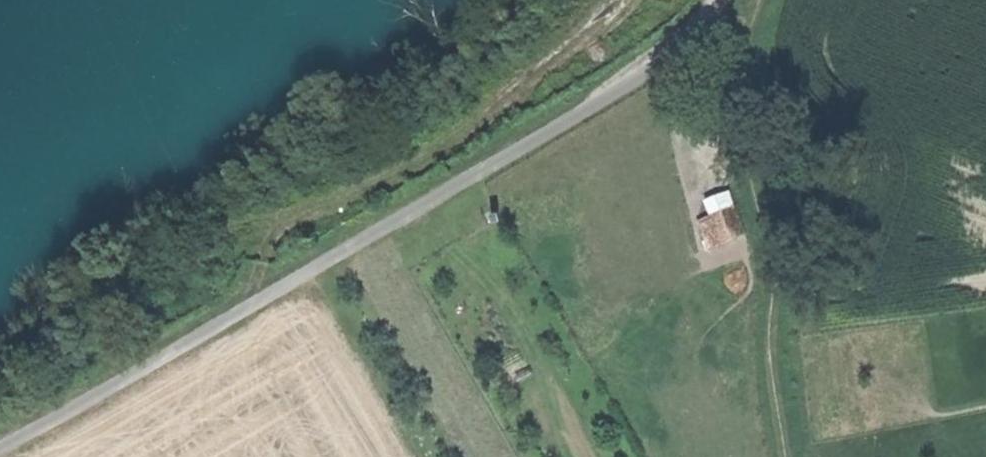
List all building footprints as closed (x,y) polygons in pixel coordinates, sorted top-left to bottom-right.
[(713,216),(735,207),(729,193),(707,202),(713,216)] [(710,248),(746,233),(735,207),(713,216),(700,222),(710,248)]
